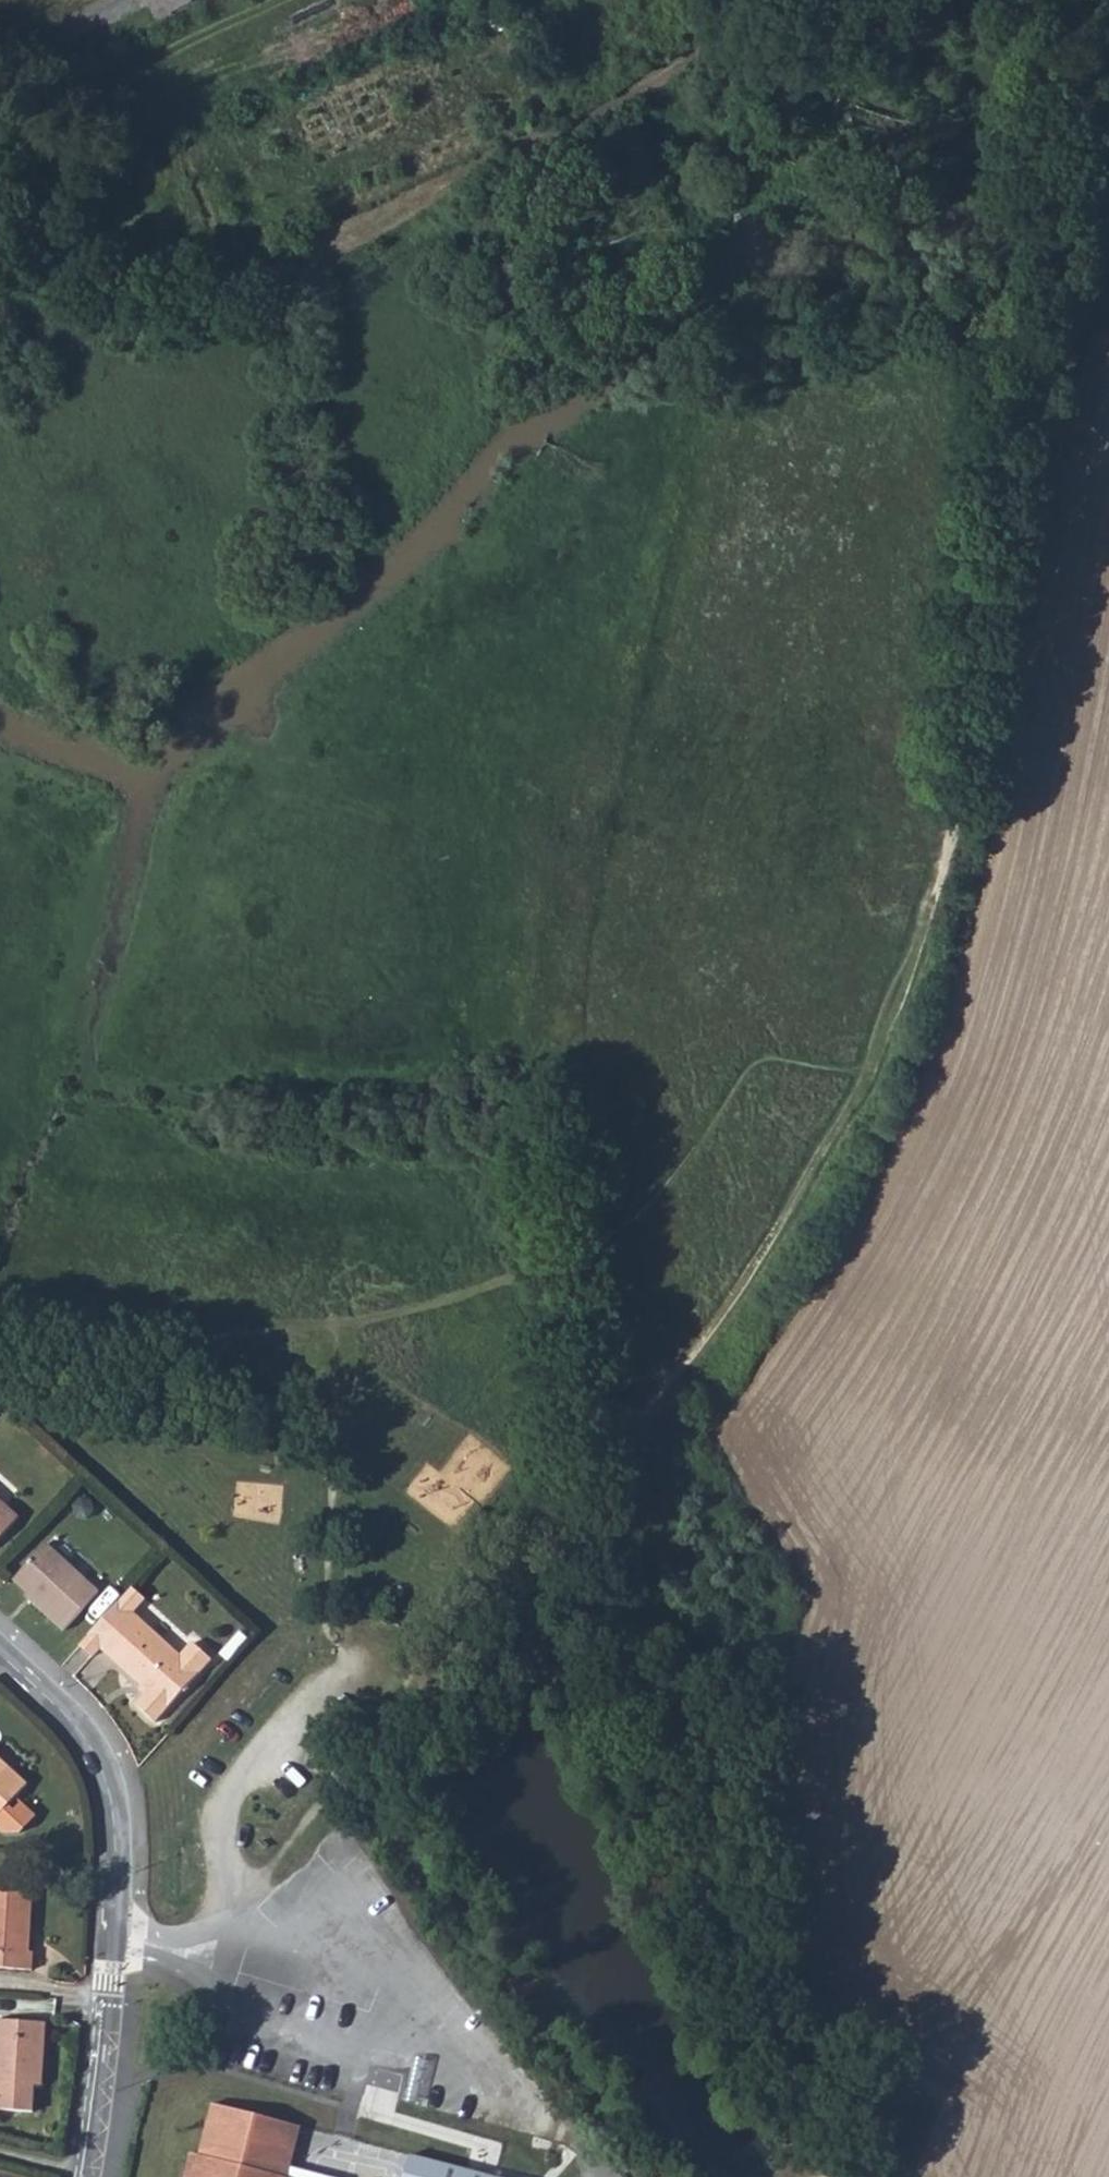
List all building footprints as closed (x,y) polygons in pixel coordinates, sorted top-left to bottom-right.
[(8,1510),(0,1503),(0,1519),(8,1510)] [(101,1590),(48,1542),(16,1578),(41,1602),(39,1605),(65,1629),(101,1590)] [(135,1586),(82,1644),(94,1655),(103,1646),(151,1691),(139,1705),(157,1722),(213,1659),(196,1642),(183,1655),(134,1612),(147,1598),(135,1586)] [(1,1752),(0,1753),(0,1817),(32,1779),(1,1752)] [(0,1892),(0,1970),(34,1972),(36,1952),(31,1952),(34,1894),(0,1892)] [(46,2071),(49,2026),(0,2022),(0,2111),(34,2114),(36,2088),(37,2071),(46,2071)] [(44,2088),(46,2071),(37,2071),(36,2088),(44,2088)] [(206,2097),(193,2149),(185,2147),(177,2176),(294,2176),(294,2175),(271,2169),(273,2158),(289,2160),(298,2120),(206,2097)] [(401,2176),(499,2176),(407,2153),(401,2176)] [(289,2160),(273,2158),(271,2169),(294,2175),(294,2176),(322,2176),(323,2171),(289,2160)]
